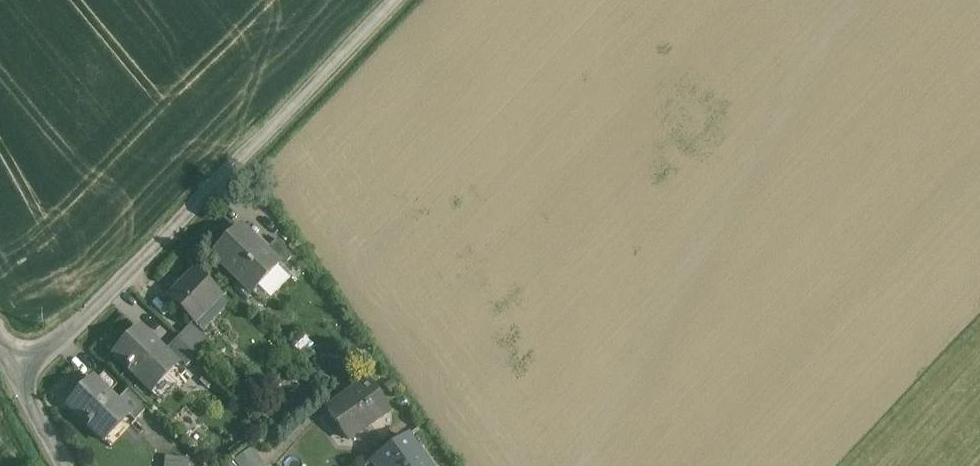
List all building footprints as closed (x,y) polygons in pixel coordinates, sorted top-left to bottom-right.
[(266,252),(240,227),(212,256),(252,295),(279,267),(280,266),(266,252)] [(292,259),(277,240),(266,252),(280,266),(279,267),(282,269),(292,259)] [(220,297),(195,274),(170,300),(194,323),(220,297)] [(212,346),(191,325),(178,339),(196,358),(199,360),(212,346)] [(176,363),(141,329),(114,357),(127,370),(124,373),(127,375),(130,372),(149,391),(165,374),(161,370),(170,360),(174,364),(176,363)] [(196,358),(178,339),(168,349),(187,368),(196,358)] [(116,403),(92,380),(66,406),(87,426),(84,429),(86,432),(89,428),(105,443),(107,441),(104,438),(126,415),(129,418),(129,417),(130,416),(116,403)] [(368,383),(328,411),(349,440),(389,412),(368,383)] [(147,410),(127,391),(116,403),(130,416),(129,417),(135,422),(147,410)] [(283,417),(267,402),(258,412),(273,428),(283,417)] [(407,437),(372,462),(374,465),(427,465),(407,437)] [(236,460),(240,465),(266,465),(253,447),(236,460)] [(167,465),(190,465),(191,459),(169,457),(167,465)]
